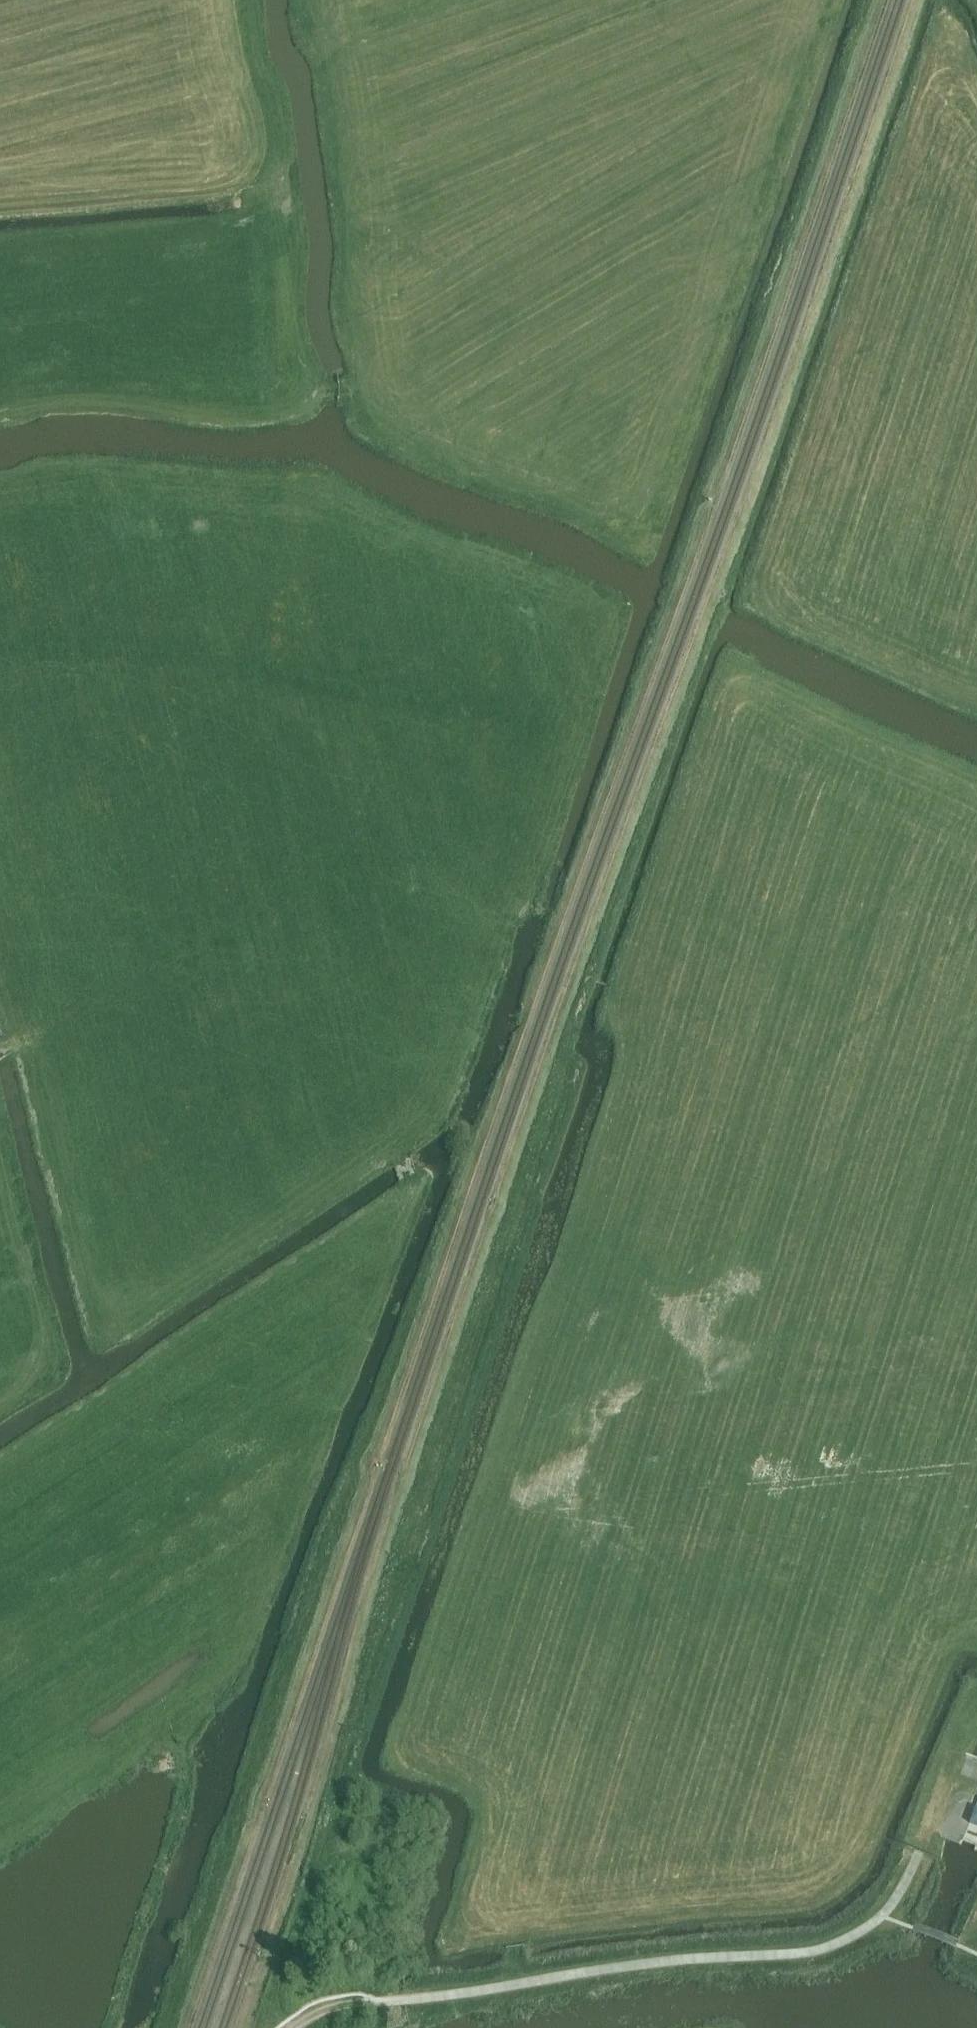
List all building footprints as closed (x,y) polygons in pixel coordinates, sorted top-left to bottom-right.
[(969,1822),(969,1823),(976,1826),(976,1809),(975,1808),(974,1808),(969,1822)]
